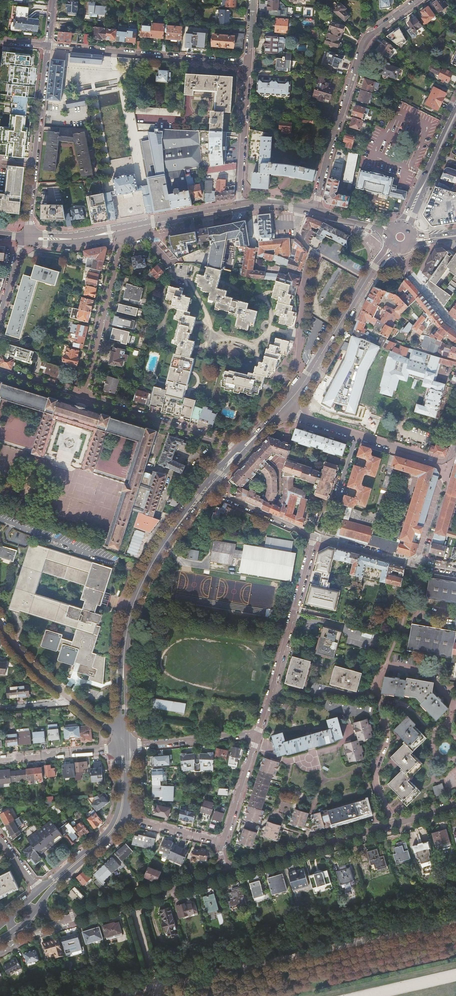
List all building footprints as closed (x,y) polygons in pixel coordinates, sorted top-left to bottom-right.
[(269,0),(268,10),(278,11),(279,1),(269,0)] [(380,4),(381,9),(391,8),(389,0),(380,0),(380,4)] [(433,4),(438,12),(447,6),(443,0),(438,0),(433,4)] [(67,2),(67,8),(68,8),(68,11),(69,12),(69,15),(76,15),(76,12),(77,12),(77,3),(68,2),(67,2)] [(95,6),(95,2),(86,2),(84,15),(89,15),(92,15),(92,17),(97,17),(97,15),(105,15),(106,7),(95,6)] [(343,11),(345,9),(341,5),(339,7),(334,2),(330,7),(335,11),(335,12),(345,21),(349,16),(343,11)] [(32,31),(33,31),(37,32),(38,20),(29,19),(27,17),(27,15),(28,8),(26,8),(13,7),(12,14),(15,15),(15,20),(13,19),(13,23),(12,27),(14,27),(14,29),(19,30),(23,30),(23,32),(32,32),(32,31)] [(422,19),(426,24),(431,20),(430,19),(435,17),(428,7),(421,12),(424,17),(422,19)] [(219,10),(218,24),(230,25),(231,11),(219,10)] [(415,18),(408,23),(414,32),(422,27),(415,18)] [(277,19),(276,32),(287,33),(288,28),(288,20),(277,19)] [(19,31),(19,30),(14,29),(14,27),(12,27),(13,23),(12,23),(11,23),(10,24),(9,25),(9,26),(9,27),(9,28),(9,29),(10,30),(11,31),(19,31)] [(332,23),(328,33),(340,37),(342,32),(343,33),(344,27),(340,26),(341,24),(337,23),(337,25),(332,23)] [(152,27),(151,37),(163,38),(162,51),(165,51),(166,38),(163,38),(164,33),(164,25),(157,24),(152,24),(152,27)] [(140,36),(151,37),(152,27),(145,26),(145,25),(142,25),(142,26),(141,26),(140,36)] [(174,39),(175,27),(167,26),(167,33),(166,38),(174,39)] [(108,29),(108,28),(95,27),(94,38),(107,39),(108,29)] [(183,27),(175,27),(174,39),(182,40),(183,27)] [(128,29),(118,28),(117,32),(116,40),(126,42),(127,32),(128,29)] [(127,32),(126,42),(135,43),(137,29),(128,28),(128,29),(127,32)] [(245,29),(233,28),(233,37),(214,35),(213,46),(234,48),(234,47),(243,48),(243,38),(244,38),(245,29)] [(399,28),(387,37),(397,45),(402,42),(404,44),(406,41),(399,28)] [(108,29),(107,39),(112,40),(112,39),(114,39),(114,38),(115,38),(116,30),(113,30),(113,29),(108,29)] [(77,44),(78,33),(66,32),(59,32),(58,42),(77,44)] [(340,37),(328,33),(325,44),(330,45),(329,47),(333,48),(334,46),(338,47),(339,42),(340,37)] [(278,53),(278,48),(283,48),(283,43),(284,43),(285,42),(286,39),(284,38),(267,37),(266,38),(266,41),(267,42),(267,47),(266,46),(265,52),(278,53)] [(381,47),(378,51),(390,59),(396,50),(384,42),(381,46),(381,47)] [(5,52),(4,62),(13,63),(11,84),(9,95),(24,96),(25,85),(29,56),(14,54),(15,53),(5,52)] [(102,56),(71,53),(70,62),(102,65),(102,62),(102,56)] [(278,58),(277,71),(289,72),(290,68),(293,69),(295,61),(291,61),(291,53),(284,53),(283,59),(278,58)] [(331,53),(327,64),(333,66),(333,67),(334,68),(336,69),(337,69),(338,67),(340,62),(342,63),(344,57),(331,53)] [(52,59),(47,100),(61,102),(65,61),(59,60),(52,59)] [(391,77),(396,79),(399,80),(402,70),(390,66),(390,65),(389,65),(389,64),(388,64),(387,64),(386,65),(384,64),(383,69),(382,68),(381,69),(380,73),(380,74),(383,75),(383,76),(383,77),(383,78),(384,79),(385,79),(386,79),(387,78),(388,78),(388,77),(391,78),(391,77)] [(455,83),(455,76),(452,74),(453,73),(443,68),(441,71),(438,69),(438,68),(433,66),(430,67),(429,69),(430,71),(436,74),(436,73),(440,75),(438,78),(442,80),(441,82),(444,83),(445,81),(448,83),(449,82),(450,81),(451,80),(455,83)] [(157,75),(156,81),(168,82),(168,80),(170,80),(171,71),(169,71),(169,69),(159,69),(159,75),(157,75)] [(210,131),(223,132),(224,112),(231,113),(233,82),(227,77),(187,74),(185,95),(194,96),(194,90),(218,92),(217,95),(216,95),(216,96),(215,110),(212,110),(212,111),(211,119),(209,119),(209,124),(211,124),(210,131)] [(320,75),(313,97),(318,99),(318,100),(329,103),(333,89),(327,87),(329,84),(325,82),(325,81),(324,80),(325,76),(320,75)] [(366,79),(362,90),(372,93),(375,83),(366,79)] [(264,82),(264,80),(258,80),(257,95),(261,95),(261,96),(269,96),(270,95),(277,96),(277,97),(285,97),(285,96),(289,97),(290,82),(282,81),(282,83),(279,83),(279,81),(267,80),(267,82),(264,82)] [(427,100),(425,104),(438,111),(440,107),(445,97),(446,93),(434,87),(431,91),(432,92),(428,100),(427,100)] [(372,93),(362,90),(358,101),(368,104),(372,93)] [(67,108),(87,104),(86,98),(66,101),(67,108)] [(363,121),(364,121),(365,119),(367,115),(367,114),(368,115),(369,110),(366,109),(358,106),(358,108),(355,107),(352,115),(354,116),(353,118),(363,121)] [(137,107),(136,114),(181,116),(181,110),(137,107)] [(12,141),(10,156),(21,157),(22,145),(20,144),(21,138),(22,138),(23,130),(20,130),(21,116),(14,115),(12,131),(8,130),(7,140),(12,141)] [(353,118),(350,127),(360,130),(363,121),(353,118)] [(279,124),(278,126),(280,128),(279,133),(291,134),(292,124),(280,123),(279,124)] [(92,129),(60,128),(59,133),(49,132),(47,155),(46,155),(45,170),(56,172),(59,141),(76,143),(83,177),(101,174),(95,146),(92,129)] [(110,221),(117,220),(113,197),(114,196),(123,195),(133,193),(133,192),(143,190),(148,214),(160,212),(160,211),(173,208),(166,173),(163,138),(163,131),(159,131),(159,129),(155,129),(155,131),(155,132),(149,132),(151,140),(142,142),(150,185),(149,185),(149,184),(138,187),(135,174),(129,175),(128,175),(120,177),(113,178),(116,191),(113,192),(104,193),(107,205),(110,221)] [(223,136),(223,132),(210,131),(163,129),(163,131),(163,138),(166,173),(186,170),(192,169),(205,167),(225,164),(227,136),(223,136)] [(260,137),(272,137),(272,134),(250,129),(247,181),(252,188),(252,173),(258,173),(260,137)] [(345,138),(344,142),(347,143),(346,147),(352,149),(355,137),(347,134),(346,135),(345,136),(344,137),(345,138)] [(268,162),(270,162),(272,137),(260,137),(258,173),(252,173),(252,188),(268,189),(270,174),(260,173),(260,164),(268,164),(268,162)] [(349,182),(353,183),(358,155),(351,153),(345,181),(349,182)] [(260,173),(270,174),(272,174),(272,175),(281,176),(281,175),(286,175),(291,176),(295,177),(300,177),(307,179),(313,180),(314,170),(306,169),(306,168),(301,167),(301,168),(288,165),(273,164),(273,162),(272,162),(270,162),(268,162),(268,164),(260,164),(260,173)] [(236,169),(236,163),(225,164),(205,167),(205,173),(236,169)] [(2,211),(17,212),(19,194),(21,179),(23,166),(7,165),(5,179),(4,193),(0,192),(0,210),(2,211)] [(455,177),(455,171),(450,168),(449,168),(448,168),(447,168),(446,169),(445,170),(445,171),(444,173),(455,177)] [(192,169),(186,170),(191,198),(202,196),(200,185),(194,186),(193,184),(194,184),(193,178),(192,178),(191,174),(193,174),(192,169)] [(186,170),(166,173),(173,208),(173,209),(182,207),(192,205),(191,198),(186,170)] [(361,170),(356,188),(364,190),(367,191),(379,194),(379,193),(382,194),(382,195),(390,196),(405,200),(407,192),(396,189),(397,186),(392,185),(394,178),(361,170)] [(437,186),(455,193),(455,177),(444,173),(441,179),(444,181),(445,181),(446,180),(455,183),(452,189),(449,188),(445,185),(439,183),(437,186)] [(340,181),(329,178),(325,198),(328,204),(336,205),(348,208),(350,197),(340,194),(337,196),(336,193),(338,192),(340,181)] [(216,197),(216,201),(232,199),(234,197),(235,186),(229,187),(229,188),(230,191),(225,191),(225,188),(226,180),(217,179),(216,197)] [(437,186),(436,185),(423,215),(431,227),(455,223),(455,193),(437,186)] [(41,219),(67,220),(65,213),(60,186),(47,187),(42,187),(41,219)] [(216,201),(216,197),(214,197),(214,193),(205,192),(205,203),(216,201)] [(90,208),(92,217),(105,214),(107,222),(110,221),(107,205),(90,208)] [(67,220),(68,226),(73,226),(72,221),(85,218),(83,208),(72,210),(72,211),(65,213),(67,220)] [(250,240),(252,247),(257,248),(257,247),(260,248),(259,252),(258,256),(263,257),(264,257),(264,256),(265,253),(266,250),(276,250),(276,255),(276,256),(277,256),(279,256),(280,256),(289,260),(291,256),(290,238),(275,240),(275,237),(274,234),(272,234),(270,214),(258,215),(259,223),(254,224),(255,237),(261,236),(261,241),(260,241),(259,239),(250,240)] [(246,221),(240,222),(244,247),(247,247),(251,247),(248,233),(246,221)] [(211,240),(211,245),(213,253),(225,254),(228,240),(240,237),(240,241),(236,241),(237,245),(232,246),(232,248),(230,247),(229,255),(236,256),(237,256),(238,246),(244,247),(240,222),(209,228),(211,240)] [(202,229),(196,230),(198,240),(198,244),(199,244),(200,250),(204,248),(203,241),(211,240),(209,228),(202,229)] [(196,230),(172,235),(173,240),(175,240),(175,245),(198,240),(196,230)] [(300,242),(296,239),(295,240),(294,247),(297,250),(299,251),(302,253),(300,259),(296,258),(295,261),(292,261),(289,260),(280,256),(279,256),(277,256),(275,261),(277,261),(277,262),(288,266),(288,267),(300,272),(302,271),(308,254),(307,251),(300,242)] [(213,253),(211,245),(209,259),(224,262),(225,254),(213,253)] [(87,257),(104,261),(107,249),(107,248),(106,248),(106,247),(105,247),(94,249),(94,250),(84,251),(85,257),(87,257)] [(245,258),(244,266),(243,268),(253,270),(253,269),(254,267),(255,259),(256,251),(259,252),(260,248),(257,247),(257,248),(252,247),(251,247),(247,247),(245,257),(245,258)] [(423,273),(429,279),(434,272),(432,271),(434,265),(435,266),(436,265),(438,261),(438,260),(437,260),(439,256),(443,256),(445,257),(447,255),(449,253),(442,248),(435,249),(423,273)] [(434,272),(429,279),(430,279),(425,285),(431,292),(436,298),(439,299),(438,300),(442,303),(441,304),(445,306),(448,301),(451,298),(454,293),(455,291),(455,274),(444,291),(437,286),(436,285),(448,268),(450,269),(455,274),(455,253),(453,257),(452,256),(451,255),(449,257),(447,255),(445,257),(434,272)] [(145,256),(133,258),(135,269),(146,266),(145,260),(146,260),(146,259),(146,256),(145,256)] [(85,267),(92,268),(92,269),(100,271),(101,271),(104,261),(87,257),(86,263),(85,267)] [(209,259),(208,266),(208,267),(222,271),(223,271),(224,270),(224,269),(223,268),(224,262),(209,259)] [(39,281),(51,284),(56,286),(60,272),(36,265),(33,277),(32,279),(39,281)] [(158,266),(151,272),(157,278),(164,272),(161,269),(158,266)] [(92,268),(85,267),(84,271),(86,272),(86,275),(88,276),(86,284),(97,286),(100,271),(92,269),(92,268)] [(248,330),(249,327),(250,325),(252,326),(253,322),(256,323),(258,311),(248,309),(250,303),(234,299),(234,298),(227,296),(228,291),(218,289),(222,271),(208,267),(206,276),(198,274),(197,278),(199,278),(198,282),(199,283),(199,286),(203,288),(202,290),(211,292),(210,299),(214,301),(214,302),(217,303),(216,307),(220,308),(219,309),(230,312),(235,314),(235,315),(238,316),(237,321),(236,326),(241,327),(241,328),(248,330)] [(242,274),(242,275),(242,276),(252,278),(264,280),(266,271),(256,270),(253,269),(253,270),(243,268),(243,269),(242,274)] [(266,271),(264,280),(277,281),(279,274),(269,272),(267,271),(267,272),(266,271)] [(21,339),(39,281),(32,279),(33,277),(24,275),(6,335),(10,336),(21,339)] [(280,282),(291,285),(297,287),(297,286),(299,286),(301,276),(300,275),(294,275),(289,275),(288,279),(282,277),(280,282)] [(401,286),(395,295),(399,298),(404,293),(408,290),(413,296),(410,299),(409,298),(404,303),(408,307),(421,294),(406,278),(401,286)] [(21,339),(10,336),(9,340),(14,342),(16,342),(18,341),(19,341),(27,337),(28,337),(29,337),(35,339),(51,284),(39,281),(21,339)] [(291,285),(277,281),(273,297),(279,299),(276,310),(280,311),(279,315),(281,316),(279,323),(289,325),(294,326),(296,316),(295,312),(296,308),(295,295),(297,287),(291,285)] [(127,284),(124,298),(130,299),(130,298),(141,301),(143,289),(138,288),(137,289),(132,288),(133,285),(127,284)] [(87,285),(85,294),(95,297),(96,292),(97,288),(87,285)] [(179,345),(177,354),(183,355),(192,357),(196,342),(190,340),(191,333),(193,334),(197,318),(190,316),(191,312),(188,311),(191,298),(186,297),(186,295),(183,295),(183,291),(180,290),(180,289),(170,286),(166,299),(173,301),(173,306),(177,307),(176,309),(178,309),(177,316),(178,316),(177,320),(180,321),(178,330),(175,341),(176,342),(176,344),(179,345)] [(374,287),(367,300),(371,302),(378,306),(384,296),(387,298),(387,299),(388,299),(389,298),(391,299),(393,299),(399,305),(395,310),(386,306),(385,306),(383,309),(387,311),(391,313),(391,314),(392,313),(395,312),(397,313),(400,315),(408,307),(404,303),(399,298),(395,295),(377,288),(374,287)] [(421,294),(408,307),(400,315),(406,320),(409,322),(414,317),(410,314),(412,311),(415,314),(417,311),(413,308),(415,306),(418,303),(424,309),(417,315),(417,316),(411,323),(413,326),(425,313),(428,316),(427,316),(428,317),(435,312),(421,294)] [(80,309),(91,312),(94,300),(82,297),(80,309)] [(367,300),(362,310),(370,315),(377,319),(377,320),(380,322),(382,319),(375,315),(379,306),(378,306),(371,302),(367,300)] [(137,316),(139,309),(120,304),(118,312),(137,316)] [(91,312),(80,309),(79,312),(78,312),(77,316),(78,316),(77,319),(88,322),(90,317),(91,312)] [(362,310),(358,321),(366,325),(367,323),(369,324),(370,322),(374,325),(377,320),(377,319),(370,315),(362,310)] [(380,322),(377,320),(374,325),(381,328),(382,327),(383,328),(385,324),(391,314),(391,313),(387,311),(386,313),(385,314),(383,318),(382,319),(380,322)] [(391,314),(385,324),(391,327),(395,318),(398,319),(400,315),(397,313),(395,312),(392,313),(391,314)] [(425,313),(413,326),(412,328),(421,335),(425,336),(430,337),(432,334),(433,334),(434,332),(431,328),(436,324),(439,328),(444,323),(440,317),(435,312),(428,317),(431,321),(428,325),(429,326),(426,328),(421,324),(426,318),(427,316),(428,316),(425,313)] [(134,329),(136,321),(116,316),(114,324),(134,329)] [(357,324),(352,335),(352,336),(362,338),(378,346),(379,343),(379,342),(372,339),(364,335),(366,329),(364,328),(365,326),(366,325),(358,321),(357,324)] [(411,323),(410,323),(410,324),(409,323),(404,329),(403,328),(402,330),(403,331),(402,332),(408,335),(409,333),(412,328),(413,326),(411,323)] [(450,328),(444,323),(439,328),(436,324),(431,328),(434,332),(435,331),(437,332),(444,337),(445,335),(450,328)] [(383,328),(380,334),(382,335),(383,335),(388,338),(393,328),(391,327),(385,324),(383,328)] [(76,334),(85,337),(88,327),(83,326),(81,326),(79,325),(78,325),(74,325),(72,334),(76,334)] [(130,335),(130,332),(113,328),(111,339),(120,341),(120,342),(122,343),(127,344),(128,343),(130,344),(132,336),(130,335)] [(450,328),(445,335),(447,337),(452,341),(455,343),(455,332),(453,330),(450,328)] [(432,343),(428,351),(438,354),(442,355),(446,344),(442,342),(441,341),(444,337),(437,332),(434,335),(433,334),(432,334),(430,337),(431,338),(430,339),(433,341),(432,343)] [(72,334),(68,333),(67,338),(75,340),(74,344),(73,347),(79,348),(82,349),(83,345),(85,337),(76,334),(72,334)] [(379,343),(378,346),(380,346),(381,347),(382,347),(406,357),(408,351),(411,353),(412,353),(413,349),(410,348),(408,348),(400,345),(399,349),(395,347),(397,344),(387,339),(388,338),(383,335),(382,335),(382,336),(379,342),(379,343)] [(346,360),(352,336),(351,336),(349,343),(347,351),(344,360),(321,403),(331,409),(334,403),(347,406),(345,412),(355,416),(369,370),(368,370),(355,413),(346,411),(348,406),(334,402),(331,406),(323,402),(346,360)] [(362,338),(352,336),(346,360),(323,402),(331,406),(334,402),(348,406),(346,411),(355,413),(368,370),(370,366),(380,346),(378,346),(362,338)] [(268,374),(269,374),(270,372),(274,373),(275,369),(276,370),(276,367),(277,368),(279,364),(281,360),(282,360),(284,358),(285,355),(286,355),(287,352),(288,352),(290,350),(292,348),(293,343),(289,343),(289,341),(286,340),(276,338),(274,345),(270,344),(269,349),(270,349),(269,353),(273,354),(269,361),(269,363),(268,373),(268,374)] [(349,343),(345,342),(340,349),(347,351),(349,343)] [(446,344),(442,355),(449,357),(452,346),(446,344)] [(0,363),(0,366),(12,369),(15,359),(16,357),(23,360),(23,361),(27,362),(27,361),(31,362),(31,361),(34,351),(10,345),(6,356),(2,355),(0,363)] [(78,351),(79,348),(73,347),(72,346),(69,346),(68,349),(68,348),(66,356),(65,355),(63,361),(77,365),(79,359),(77,358),(79,351),(78,351)] [(381,347),(380,346),(370,366),(371,367),(381,347)] [(406,357),(382,347),(379,356),(388,360),(386,367),(386,369),(385,371),(386,371),(380,391),(389,393),(389,395),(393,397),(394,395),(396,395),(400,379),(408,382),(409,377),(413,378),(413,379),(420,381),(421,380),(424,381),(423,386),(427,388),(422,406),(417,404),(414,412),(436,418),(438,411),(439,411),(444,392),(446,384),(434,381),(437,371),(423,365),(428,354),(421,352),(413,349),(412,353),(411,353),(409,359),(406,357)] [(113,352),(110,364),(116,366),(116,365),(123,366),(124,361),(126,361),(128,356),(124,355),(125,350),(114,348),(113,352)] [(265,375),(268,374),(268,373),(269,363),(269,361),(273,354),(269,353),(270,349),(269,349),(266,363),(260,362),(258,366),(256,366),(256,368),(256,371),(257,372),(265,375)] [(155,387),(151,406),(164,408),(163,411),(191,417),(194,407),(196,401),(184,398),(188,383),(194,358),(192,358),(192,357),(183,355),(177,354),(172,377),(173,377),(172,380),(171,380),(168,392),(163,391),(163,389),(155,387)] [(431,355),(428,354),(423,365),(437,371),(439,363),(452,367),(453,364),(454,362),(431,355)] [(62,367),(42,361),(41,367),(45,369),(45,367),(47,368),(45,373),(59,378),(62,367)] [(251,373),(249,372),(248,374),(230,370),(230,371),(226,370),(222,386),(241,390),(259,394),(264,376),(252,373),(251,373)] [(120,380),(109,377),(108,381),(107,381),(106,387),(105,391),(116,394),(120,380)] [(77,405),(76,406),(59,401),(59,400),(50,397),(50,399),(3,384),(4,383),(0,382),(0,444),(55,461),(57,456),(47,453),(58,415),(95,427),(83,464),(73,461),(71,466),(126,483),(106,545),(121,549),(133,510),(140,512),(154,517),(167,475),(154,471),(146,469),(158,431),(148,428),(147,429),(112,418),(112,417),(103,414),(103,415),(86,410),(86,409),(85,408),(77,405)] [(150,394),(138,390),(134,400),(147,404),(150,394)] [(203,409),(203,410),(199,420),(197,424),(209,428),(212,427),(217,413),(208,409),(208,408),(204,406),(203,409)] [(203,410),(194,407),(191,417),(192,417),(199,420),(203,410)] [(297,435),(294,436),(293,439),(300,442),(300,443),(310,446),(311,445),(317,447),(316,448),(318,449),(319,447),(324,449),(324,451),(335,454),(336,453),(342,455),(346,444),(333,440),(334,439),(332,438),(330,438),(329,439),(313,434),(313,433),(311,432),(309,431),(309,432),(302,430),(299,436),(297,435)] [(179,438),(177,438),(170,435),(159,464),(171,468),(175,470),(182,473),(186,465),(172,459),(178,443),(189,446),(190,446),(190,445),(191,442),(179,438)] [(261,471),(268,463),(266,462),(268,459),(270,460),(273,457),(272,456),(274,453),(276,454),(277,455),(278,455),(280,455),(282,456),(283,457),(285,458),(286,457),(287,457),(288,455),(297,458),(299,453),(294,452),(293,451),(290,451),(289,450),(291,445),(289,445),(288,444),(288,443),(283,441),(283,443),(282,442),(281,442),(280,440),(276,439),(275,439),(269,437),(266,441),(263,444),(264,444),(262,447),(259,450),(258,451),(257,452),(255,453),(250,458),(251,459),(247,463),(246,464),(245,464),(243,465),(244,466),(243,468),(241,469),(240,469),(230,480),(233,486),(238,486),(238,485),(240,486),(246,486),(246,484),(252,477),(255,473),(259,469),(261,471)] [(449,446),(431,444),(429,453),(448,456),(449,446)] [(354,499),(345,496),(343,505),(354,508),(355,505),(357,504),(366,506),(371,489),(362,486),(363,486),(362,484),(361,484),(364,475),(365,475),(366,474),(367,474),(375,476),(381,459),(372,456),(371,454),(372,451),(370,449),(363,447),(360,448),(358,456),(367,459),(367,461),(368,461),(366,467),(364,468),(355,466),(348,486),(357,489),(357,490),(358,491),(357,497),(356,497),(354,498),(354,499)] [(352,522),(341,527),(340,533),(354,537),(369,541),(368,544),(410,556),(415,553),(418,545),(412,543),(415,532),(421,533),(439,474),(436,469),(395,456),(391,467),(418,476),(419,477),(401,538),(398,538),(397,542),(375,536),(377,529),(352,522)] [(455,498),(455,459),(446,493),(455,498)] [(317,485),(322,472),(312,469),(312,468),(311,467),(298,463),(297,464),(295,464),(294,463),(294,462),(287,460),(287,461),(286,462),(285,463),(286,465),(285,468),(284,468),(283,470),(284,471),(283,473),(283,476),(283,478),(283,481),(283,483),(283,486),(283,489),(283,490),(282,491),(282,493),(283,494),(283,495),(283,496),(281,497),(278,503),(277,506),(282,508),(280,516),(284,518),(287,508),(290,497),(291,494),(297,496),(299,496),(305,498),(306,492),(298,489),(296,488),(293,488),(293,486),(293,485),(293,483),(293,480),(294,477),(300,479),(300,478),(308,480),(308,481),(317,485)] [(322,472),(317,485),(316,488),(317,488),(317,490),(316,490),(314,495),(318,496),(322,498),(327,500),(327,498),(329,494),(329,492),(330,492),(331,490),(330,489),(335,475),(336,473),(336,472),(337,470),(338,470),(338,468),(337,467),(338,466),(328,463),(325,462),(323,467),(324,467),(324,468),(324,469),(323,469),(322,472)] [(264,499),(273,503),(275,499),(277,493),(277,492),(277,490),(277,489),(277,486),(277,484),(277,478),(277,476),(277,474),(275,470),(274,468),(272,467),(268,463),(261,471),(265,474),(267,479),(267,484),(267,486),(267,489),(267,491),(264,499)] [(391,478),(386,476),(377,504),(383,506),(386,494),(388,495),(390,490),(388,489),(391,478)] [(273,503),(264,499),(260,498),(261,496),(260,496),(256,494),(257,493),(256,492),(253,491),(251,490),(250,490),(250,491),(245,489),(243,490),(243,488),(238,488),(237,497),(243,500),(246,500),(252,503),(251,504),(270,512),(273,503)] [(446,536),(446,535),(447,531),(455,503),(455,500),(455,498),(446,493),(435,533),(446,536)] [(296,502),(297,496),(291,494),(290,497),(287,508),(284,518),(295,523),(297,516),(292,514),(296,502)] [(303,518),(307,500),(301,498),(300,503),(297,516),(295,523),(303,527),(305,518),(303,518)] [(225,503),(224,506),(223,509),(218,507),(216,513),(212,519),(217,521),(216,525),(221,513),(238,520),(242,510),(225,503)] [(273,503),(270,512),(280,516),(282,508),(277,506),(273,503)] [(352,508),(347,507),(345,513),(341,527),(352,522),(348,521),(352,508)] [(390,517),(384,515),(381,523),(387,524),(387,527),(391,528),(392,526),(398,528),(400,520),(394,518),(395,516),(390,514),(390,517)] [(297,532),(294,531),(291,533),(292,536),(295,540),(300,536),(297,532)] [(446,536),(435,533),(432,542),(443,545),(446,536)] [(265,548),(292,552),(294,541),(267,537),(265,548)] [(292,552),(265,548),(245,544),(243,551),(235,550),(236,544),(214,540),(210,562),(233,565),(234,557),(242,558),(239,575),(291,584),(297,553),(292,552)] [(21,611),(37,616),(45,597),(36,594),(43,573),(53,576),(62,552),(31,542),(9,609),(21,613),(21,611)] [(443,545),(432,542),(429,552),(444,556),(446,546),(443,545)] [(14,562),(18,550),(0,545),(0,557),(14,562)] [(329,547),(317,553),(314,564),(316,564),(315,571),(321,573),(326,574),(330,575),(333,559),(336,548),(329,547)] [(347,551),(336,548),(333,559),(353,563),(351,574),(355,575),(360,555),(347,551)] [(190,549),(189,559),(198,561),(200,551),(190,549)] [(72,556),(62,552),(53,576),(64,579),(72,556)] [(380,581),(386,582),(390,563),(371,558),(360,555),(355,575),(354,578),(362,579),(365,565),(383,569),(380,581)] [(49,630),(45,647),(58,651),(58,650),(61,651),(57,661),(74,667),(75,662),(79,664),(77,672),(89,676),(94,678),(103,681),(106,658),(97,655),(97,654),(92,653),(100,628),(96,627),(100,616),(94,614),(97,606),(101,607),(113,569),(72,556),(64,579),(86,586),(81,599),(86,601),(83,609),(56,600),(51,621),(77,629),(73,642),(62,638),(63,635),(49,630)] [(390,563),(386,582),(401,586),(402,586),(405,567),(398,565),(390,563)] [(328,582),(330,575),(326,574),(321,573),(318,586),(329,588),(330,583),(328,582)] [(433,578),(429,577),(425,597),(433,598),(455,603),(455,581),(433,578)] [(318,586),(311,584),(305,604),(335,611),(340,591),(329,588),(318,586)] [(45,597),(37,616),(42,618),(44,611),(46,607),(52,608),(52,612),(51,616),(50,621),(51,621),(56,600),(45,597)] [(454,631),(427,626),(413,624),(408,650),(422,652),(452,658),(453,652),(455,642),(455,637),(455,632),(454,631)] [(324,628),(316,653),(333,658),(341,632),(324,628)] [(373,632),(364,629),(362,636),(371,639),(373,632)] [(293,657),(286,682),(303,687),(305,680),(310,662),(293,657)] [(336,666),(330,687),(350,693),(351,688),(356,690),(361,673),(336,666)] [(416,697),(418,699),(422,702),(421,703),(436,720),(449,708),(441,700),(441,699),(438,696),(437,697),(432,692),(434,682),(423,680),(407,677),(407,679),(400,678),(400,677),(396,676),(396,677),(385,675),(381,692),(404,696),(404,694),(416,697)] [(94,678),(89,676),(88,680),(102,684),(103,681),(94,678)] [(17,686),(18,696),(29,695),(28,685),(17,686)] [(8,697),(18,696),(17,686),(7,687),(8,697)] [(184,713),(186,703),(151,698),(150,707),(184,713)] [(404,743),(403,744),(406,746),(415,749),(426,737),(417,729),(416,730),(413,727),(415,724),(407,716),(394,730),(404,740),(403,742),(404,743)] [(288,753),(293,752),(293,750),(305,746),(306,748),(316,745),(315,743),(328,740),(328,742),(334,740),(334,739),(343,737),(337,717),(327,720),(330,729),(285,742),(282,733),(273,735),(269,739),(271,742),(272,743),(273,745),(275,744),(276,746),(273,747),(274,748),(274,750),(274,752),(273,753),(278,755),(287,752),(288,753)] [(358,740),(358,741),(362,740),(362,739),(369,737),(372,737),(372,736),(372,734),(373,734),(370,724),(369,724),(367,718),(366,719),(366,720),(364,720),(357,722),(355,723),(355,722),(353,722),(355,728),(353,729),(355,735),(357,735),(358,740)] [(80,726),(64,727),(65,740),(69,739),(69,737),(76,736),(76,739),(81,739),(80,727),(80,726)] [(81,739),(81,742),(92,741),(91,729),(87,726),(80,727),(81,739)] [(48,730),(49,739),(58,738),(57,729),(48,730)] [(17,733),(18,744),(31,743),(30,731),(17,733)] [(33,732),(34,742),(45,741),(44,731),(33,732)] [(7,745),(18,744),(17,733),(6,734),(7,745)] [(360,758),(360,759),(364,758),(362,752),(363,752),(361,745),(360,745),(358,741),(358,740),(357,740),(357,741),(355,742),(355,741),(351,742),(348,743),(348,744),(346,744),(346,743),(344,744),(346,750),(344,750),(346,757),(348,756),(350,762),(353,761),(353,760),(360,758)] [(412,751),(401,746),(391,756),(402,767),(400,769),(402,770),(389,783),(394,788),(389,793),(395,798),(398,796),(407,804),(421,791),(411,782),(410,783),(407,780),(423,764),(414,755),(413,756),(410,753),(413,751),(412,751)] [(230,756),(229,760),(228,765),(236,767),(240,749),(236,749),(237,747),(233,747),(231,757),(230,756)] [(215,757),(229,760),(230,756),(230,754),(227,753),(228,750),(217,748),(215,757)] [(181,754),(180,754),(182,767),(182,770),(189,769),(192,771),(197,771),(197,763),(196,763),(195,762),(194,754),(194,753),(187,754),(181,754)] [(200,753),(200,754),(200,762),(198,763),(198,771),(203,771),(206,769),(213,769),(214,754),(213,754),(207,753),(200,753)] [(169,755),(151,756),(151,766),(170,764),(169,755)] [(270,760),(264,757),(245,818),(251,820),(254,821),(260,823),(264,811),(261,810),(273,774),(275,775),(279,762),(274,761),(273,760),(270,760)] [(75,776),(76,780),(79,780),(79,771),(84,771),(83,768),(87,768),(87,761),(75,763),(76,771),(75,771),(75,776)] [(62,765),(63,777),(75,776),(75,771),(74,764),(62,765)] [(91,769),(92,782),(96,781),(96,780),(103,780),(102,772),(101,772),(100,768),(100,764),(94,765),(94,769),(91,769)] [(42,767),(43,777),(55,776),(55,768),(51,768),(50,765),(45,765),(45,767),(42,767)] [(42,767),(34,768),(35,779),(43,778),(43,777),(42,767)] [(28,784),(36,783),(35,779),(34,768),(26,769),(26,770),(27,778),(28,784)] [(153,785),(163,785),(163,776),(164,776),(164,772),(162,772),(162,769),(153,769),(153,785)] [(4,786),(4,783),(12,782),(11,781),(10,771),(10,770),(0,771),(0,787),(4,786)] [(10,771),(11,781),(20,781),(20,779),(27,778),(26,770),(10,771)] [(441,785),(435,786),(437,794),(438,794),(438,796),(448,793),(446,789),(445,789),(444,788),(445,788),(444,783),(441,784),(441,785)] [(173,800),(174,786),(163,785),(153,785),(153,796),(160,796),(159,800),(173,800)] [(91,803),(97,812),(109,802),(105,798),(102,794),(91,803)] [(200,812),(211,816),(215,803),(204,799),(200,812)] [(367,799),(332,810),(327,826),(330,825),(332,824),(370,812),(371,812),(367,799)] [(154,808),(153,814),(168,817),(171,808),(158,805),(157,809),(154,808)] [(5,826),(6,825),(15,820),(8,809),(7,809),(3,811),(4,813),(0,815),(0,817),(5,826)] [(327,826),(332,810),(328,811),(328,810),(324,811),(322,810),(321,812),(314,814),(317,824),(310,821),(307,820),(308,818),(309,814),(296,809),(294,814),(294,816),(290,815),(288,823),(289,823),(308,829),(313,830),(318,828),(326,826),(327,826)] [(78,819),(84,815),(80,810),(75,814),(78,819)] [(184,820),(194,823),(196,814),(186,811),(184,820)] [(215,811),(213,819),(221,821),(223,813),(215,811)] [(15,820),(6,825),(12,835),(13,835),(15,839),(21,834),(17,826),(19,825),(16,819),(15,820)] [(51,821),(39,830),(41,832),(53,823),(51,821)] [(262,827),(262,829),(260,834),(261,834),(269,837),(271,838),(279,840),(282,833),(278,832),(279,830),(281,825),(268,821),(265,828),(262,827)] [(74,828),(81,838),(89,831),(82,822),(74,828)] [(53,823),(41,832),(51,844),(63,835),(53,823)] [(442,829),(432,832),(436,847),(441,846),(440,844),(450,841),(446,827),(442,828),(442,829)] [(255,839),(257,832),(244,828),(242,833),(241,835),(238,834),(236,841),(256,847),(258,840),(255,839)] [(27,839),(28,841),(41,832),(39,830),(27,839)] [(71,845),(76,841),(74,839),(77,837),(72,831),(65,837),(71,845)] [(32,845),(38,854),(51,844),(41,832),(28,841),(32,845)] [(135,834),(133,842),(143,844),(142,846),(144,847),(144,846),(152,848),(153,844),(154,844),(156,837),(145,835),(139,834),(139,835),(135,834)] [(164,855),(168,857),(173,843),(173,842),(168,840),(168,841),(164,840),(160,850),(166,852),(164,855)] [(422,842),(419,843),(413,845),(418,862),(420,862),(421,866),(422,866),(424,872),(433,869),(431,863),(433,863),(432,858),(433,858),(429,841),(422,842)] [(396,853),(394,854),(395,859),(399,858),(400,861),(411,858),(406,842),(398,844),(399,846),(395,847),(396,853)] [(173,843),(168,857),(175,860),(181,847),(177,846),(176,845),(175,844),(173,843)] [(116,854),(123,862),(134,852),(126,844),(115,854),(116,854)] [(42,858),(38,854),(32,845),(24,851),(30,859),(32,857),(33,859),(31,860),(33,862),(33,863),(34,863),(34,864),(35,864),(36,864),(37,864),(40,862),(39,861),(42,858)] [(368,851),(372,864),(375,864),(376,868),(387,864),(381,845),(377,846),(377,848),(368,851)] [(175,860),(183,863),(189,849),(187,848),(186,849),(184,848),(181,847),(175,860)] [(196,859),(205,861),(206,854),(208,855),(209,850),(201,848),(201,849),(201,850),(197,850),(194,849),(193,853),(192,856),(191,861),(196,862),(196,859)] [(365,849),(360,851),(363,862),(368,861),(365,849)] [(105,865),(113,874),(121,866),(123,868),(126,865),(123,862),(116,854),(105,865)] [(344,856),(337,858),(340,870),(337,871),(341,884),(344,883),(345,883),(351,882),(351,881),(354,880),(350,867),(347,868),(344,856)] [(94,875),(104,886),(106,883),(104,881),(113,874),(105,865),(94,875)] [(155,878),(158,879),(161,872),(149,867),(145,876),(154,880),(155,878)] [(294,874),(290,875),(294,891),(309,886),(305,871),(297,873),(296,869),(293,870),(294,874)] [(327,884),(327,883),(329,884),(332,883),(328,869),(323,871),(322,870),(321,870),(320,870),(319,870),(318,870),(317,870),(316,871),(315,872),(314,873),(310,875),(314,888),(317,887),(317,886),(318,886),(319,886),(321,886),(322,886),(323,886),(325,885),(326,885),(327,884)] [(0,876),(0,898),(19,889),(11,871),(0,876)] [(91,878),(85,871),(77,877),(79,879),(83,884),(84,885),(89,881),(90,882),(92,879),(91,878)] [(283,874),(269,878),(272,893),(277,892),(276,890),(286,888),(283,874)] [(97,880),(94,882),(100,888),(102,885),(97,880)] [(260,880),(250,883),(254,898),(264,895),(260,880)] [(70,893),(68,895),(73,900),(75,898),(76,899),(78,899),(80,898),(81,899),(84,896),(75,886),(70,891),(70,893)] [(232,900),(229,900),(231,908),(247,904),(242,887),(233,890),(233,892),(230,893),(232,900)] [(214,894),(203,897),(207,912),(218,908),(214,894)] [(185,904),(180,905),(183,917),(197,912),(195,903),(185,905),(185,904)] [(171,907),(159,910),(162,920),(161,920),(165,932),(168,931),(169,937),(176,935),(175,929),(177,929),(171,907)] [(103,926),(106,937),(122,933),(119,923),(115,924),(114,923),(103,926)] [(87,943),(92,942),(102,938),(99,928),(93,929),(93,928),(89,929),(90,930),(83,932),(87,943)] [(78,933),(63,937),(67,955),(72,953),(72,952),(82,949),(78,933)] [(63,955),(58,939),(44,943),(48,959),(63,955)] [(37,949),(24,953),(27,964),(40,960),(37,949)] [(12,961),(4,966),(9,975),(22,967),(16,957),(11,960),(12,961)]
